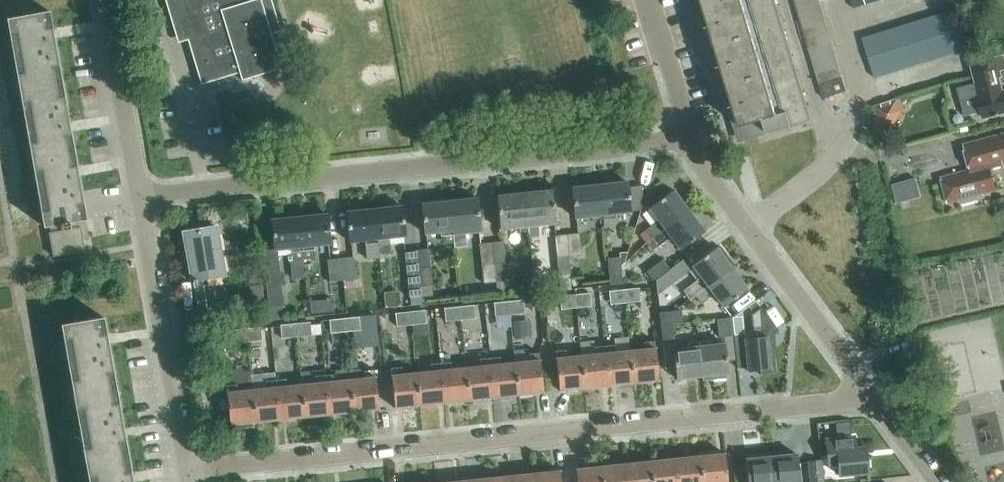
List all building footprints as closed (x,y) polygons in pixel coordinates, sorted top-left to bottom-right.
[(173,25),(183,22),(201,84),(239,72),(241,79),(281,67),(271,33),(281,30),(272,0),(165,0),(173,25)] [(775,0),(703,0),(741,126),(763,119),(767,132),(787,126),(788,127),(812,120),(775,0)] [(820,0),(804,0),(795,3),(799,14),(822,7),(820,0)] [(825,19),(822,7),(799,14),(802,26),(825,19)] [(954,9),(943,13),(949,33),(960,29),(954,9)] [(61,79),(55,46),(49,10),(6,18),(19,87),(61,79)] [(949,33),(943,13),(931,16),(938,36),(949,33)] [(938,36),(931,16),(920,20),(926,40),(938,36)] [(829,30),(825,19),(802,26),(806,37),(829,30)] [(926,40),(920,20),(909,23),(915,43),(926,40)] [(915,43),(909,23),(897,27),(903,47),(915,43)] [(903,47),(897,27),(886,30),(892,50),(903,47)] [(967,49),(960,29),(949,33),(955,52),(967,49)] [(832,42),(829,30),(806,37),(809,49),(832,42)] [(892,50),(886,30),(874,34),(880,54),(892,50)] [(955,52),(949,33),(938,36),(944,56),(955,52)] [(880,54),(874,34),(863,37),(869,57),(880,54)] [(944,56),(938,36),(926,40),(932,59),(944,56)] [(932,59),(926,40),(915,43),(921,63),(932,59)] [(836,53),(832,42),(809,49),(813,60),(836,53)] [(921,63),(915,43),(903,47),(909,66),(921,63)] [(909,66),(903,47),(892,50),(898,70),(909,66)] [(898,70),(892,50),(880,54),(886,73),(898,70)] [(839,65),(836,53),(813,60),(816,72),(839,65)] [(886,73),(880,54),(869,57),(875,77),(886,73)] [(1003,112),(1003,91),(1000,77),(1003,76),(997,56),(974,62),(977,74),(990,71),(992,78),(977,81),(977,82),(958,87),(965,114),(981,110),(983,117),(1003,112)] [(842,76),(839,65),(816,72),(819,83),(842,76)] [(847,91),(842,76),(819,83),(824,97),(847,91)] [(73,149),(61,79),(19,87),(31,156),(73,149)] [(894,128),(901,113),(897,99),(875,106),(883,131),(894,128)] [(990,167),(1003,163),(1003,139),(1002,138),(997,140),(996,135),(963,144),(970,169),(941,177),(948,202),(996,189),(990,167)] [(86,218),(73,149),(31,156),(43,226),(50,224),(60,223),(61,230),(70,228),(69,221),(85,218),(86,218)] [(892,184),(897,203),(921,196),(916,178),(892,184)] [(627,181),(600,184),(603,217),(615,216),(614,212),(631,210),(627,181)] [(603,217),(600,184),(572,187),(575,216),(591,214),(592,219),(603,217)] [(552,189),(524,192),(528,225),(556,222),(552,189)] [(652,237),(689,210),(673,189),(649,207),(662,224),(659,226),(656,222),(646,229),(652,237)] [(528,225),(524,192),(497,195),(500,228),(528,225)] [(477,197),(449,200),(454,242),(455,243),(465,242),(464,232),(481,231),(477,197)] [(995,199),(998,210),(1003,209),(1003,197),(995,199)] [(454,242),(449,200),(421,203),(424,232),(441,231),(441,235),(443,235),(444,243),(453,242),(454,242)] [(402,205),(374,208),(378,253),(379,253),(390,252),(389,240),(388,236),(405,235),(402,205)] [(378,253),(374,208),(346,211),(349,240),(365,239),(367,258),(379,257),(379,253),(378,253)] [(704,231),(689,210),(652,237),(658,245),(668,238),(665,234),(668,232),(681,248),(704,231)] [(327,213),(299,216),(303,258),(315,257),(314,248),(313,244),(330,243),(327,213)] [(303,258),(299,216),(271,219),(274,248),(291,247),(291,251),(292,259),(303,258)] [(89,239),(85,218),(69,221),(70,228),(61,230),(60,223),(50,224),(51,231),(49,232),(53,255),(85,250),(83,240),(89,239)] [(214,225),(184,230),(200,322),(225,318),(223,305),(207,308),(202,279),(223,275),(214,225)] [(581,253),(579,232),(567,234),(569,254),(581,253)] [(569,254),(567,234),(554,235),(559,275),(571,273),(569,254)] [(508,280),(503,240),(492,241),(496,281),(508,280)] [(496,281),(492,241),(479,243),(484,294),(496,293),(495,281),(496,281)] [(695,295),(731,267),(716,246),(692,264),(705,281),(701,283),(698,279),(689,286),(695,295)] [(434,299),(428,247),(416,248),(421,295),(422,298),(434,299)] [(421,295),(416,248),(404,250),(409,296),(421,295)] [(356,278),(354,256),(341,257),(343,279),(356,278)] [(623,283),(620,256),(607,257),(610,284),(623,283)] [(343,279),(341,257),(327,258),(329,281),(343,279)] [(657,280),(656,279),(671,268),(663,258),(652,267),(653,279),(655,279),(655,280),(657,280)] [(656,294),(691,268),(683,258),(671,268),(656,279),(657,280),(655,280),(656,294)] [(279,264),(264,266),(268,306),(283,305),(279,264)] [(747,288),(731,267),(695,295),(701,303),(710,295),(707,291),(710,289),(723,306),(747,288)] [(264,297),(262,283),(250,284),(251,298),(264,297)] [(640,300),(639,287),(624,288),(625,302),(640,300)] [(625,302),(624,288),(609,289),(610,303),(625,302)] [(591,306),(590,291),(575,293),(576,307),(591,306)] [(576,307),(575,293),(559,295),(561,308),(576,307)] [(523,312),(521,299),(508,300),(509,314),(523,312)] [(509,314),(508,300),(493,302),(494,315),(509,314)] [(475,317),(473,303),(459,305),(460,319),(475,317)] [(460,319),(459,305),(443,306),(445,321),(460,319)] [(733,333),(734,335),(733,335),(738,368),(746,368),(747,371),(760,369),(760,374),(776,373),(770,334),(778,330),(760,306),(751,313),(753,337),(744,338),(744,333),(733,333)] [(426,323),(425,308),(410,310),(411,324),(426,323)] [(658,311),(660,324),(673,323),(683,322),(681,309),(658,311)] [(411,324),(410,310),(395,311),(396,325),(411,324)] [(360,329),(359,315),(343,317),(345,331),(360,329)] [(61,323),(73,393),(115,385),(103,316),(61,323)] [(345,331),(343,317),(329,318),(330,333),(345,331)] [(733,335),(734,335),(733,333),(731,317),(717,318),(719,336),(733,335)] [(513,321),(515,337),(527,335),(525,320),(513,321)] [(311,335),(310,321),(294,322),(296,336),(311,335)] [(296,336),(294,322),(281,324),(282,337),(296,336)] [(702,375),(699,345),(675,348),(673,323),(660,324),(662,342),(665,368),(675,367),(676,378),(702,375)] [(262,340),(261,332),(243,334),(243,341),(262,340)] [(644,348),(630,350),(633,382),(659,379),(655,340),(644,341),(644,348)] [(725,343),(699,345),(702,375),(728,372),(725,343)] [(633,382),(630,350),(616,351),(615,344),(605,345),(609,385),(633,382)] [(609,385),(605,345),(595,346),(595,353),(581,355),(584,387),(609,385)] [(584,387),(581,355),(566,356),(566,349),(555,350),(559,390),(584,387)] [(529,360),(514,362),(518,394),(543,391),(539,352),(528,353),(529,360)] [(518,394),(514,362),(500,363),(499,356),(489,357),(493,397),(518,394)] [(493,397),(489,357),(479,358),(480,365),(465,367),(469,399),(493,397)] [(469,399),(465,367),(451,368),(450,361),(440,362),(444,402),(469,399)] [(444,402),(440,362),(430,363),(430,370),(416,372),(419,404),(444,402)] [(419,404),(416,372),(402,373),(401,366),(390,367),(394,407),(419,404)] [(364,377),(350,379),(353,411),(378,408),(374,369),(363,370),(364,377)] [(324,370),(300,372),(301,384),(304,416),(329,414),(324,374),(324,370)] [(353,411),(350,379),(336,380),(335,373),(324,374),(329,414),(353,411)] [(304,416),(301,384),(286,385),(286,378),(275,379),(280,419),(304,416)] [(280,419),(275,379),(265,380),(266,387),(252,389),(255,421),(280,419)] [(255,421),(252,389),(237,390),(236,383),(226,384),(230,424),(255,421)] [(128,455),(115,385),(73,393),(85,462),(128,455)] [(865,446),(857,447),(855,433),(825,437),(828,464),(837,463),(839,474),(868,471),(865,446)] [(699,455),(702,481),(727,481),(724,452),(699,455)] [(771,456),(774,481),(800,481),(797,453),(771,456)] [(128,455),(85,462),(89,481),(133,481),(128,455)] [(699,455),(674,457),(677,481),(702,481),(699,455)] [(771,456),(745,458),(747,481),(774,481),(771,456)] [(674,457),(650,460),(652,481),(677,481),(674,457)] [(822,459),(807,460),(809,481),(824,481),(822,459)] [(650,460),(625,462),(627,481),(652,481),(650,460)] [(625,462),(601,465),(602,481),(627,481),(625,462)] [(601,465),(576,467),(577,481),(602,481),(601,465)] [(535,472),(536,481),(561,481),(560,469),(535,472)] [(535,472),(510,474),(511,481),(536,481),(535,472)]
